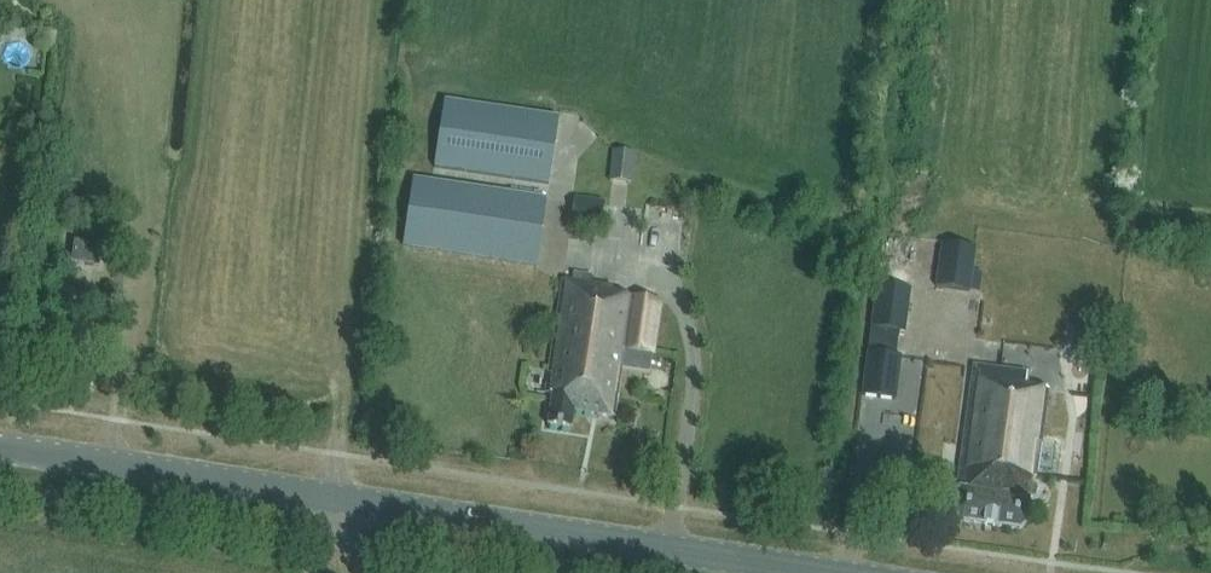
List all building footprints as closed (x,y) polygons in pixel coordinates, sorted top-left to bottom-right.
[(550,178),(559,118),(444,101),(434,168),(549,185),(550,178)] [(635,157),(614,155),(611,184),(631,186),(635,157)] [(413,179),(403,246),(536,266),(546,201),(546,199),(413,179)] [(603,204),(576,201),(573,221),(601,225),(603,204)] [(0,233),(0,258),(8,259),(10,234),(0,233)] [(976,248),(942,243),(935,287),(969,292),(976,248)] [(101,249),(75,244),(72,264),(98,269),(101,249)] [(572,283),(562,282),(547,394),(555,395),(550,428),(571,430),(574,414),(615,419),(624,351),(652,355),(660,303),(611,296),(612,289),(591,286),(592,278),(573,276),(572,283)] [(905,333),(910,289),(877,285),(871,328),(905,333)] [(862,395),(896,400),(902,356),(868,352),(862,395)] [(973,362),(962,448),(957,488),(960,488),(956,514),(961,521),(1017,529),(1025,522),(1028,499),(1033,496),(1034,489),(1030,487),(1031,478),(1037,479),(1041,449),(1048,392),(1024,389),(1026,375),(987,370),(988,363),(973,362)]
